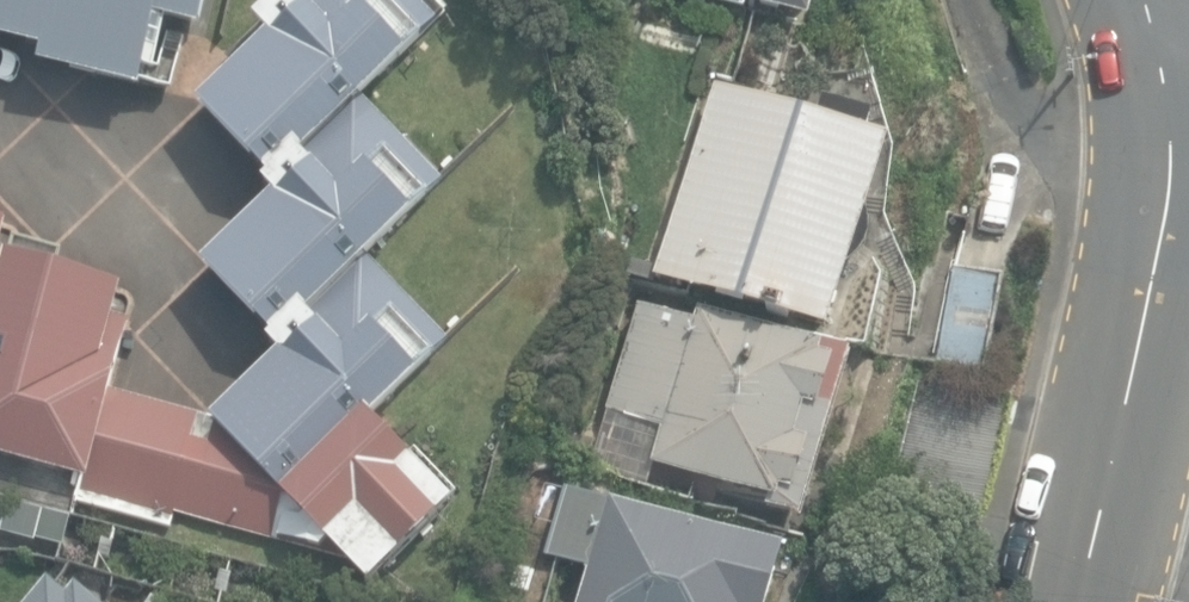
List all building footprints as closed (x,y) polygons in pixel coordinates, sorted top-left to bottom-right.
[(220,0),(0,0),(0,34),(55,48),(52,62),(152,86),(169,14),(213,25),(220,0)] [(220,416),(363,563),(380,581),(469,492),(426,448),(422,451),(385,413),(430,369),(428,367),(457,338),(376,255),(425,209),(422,206),(451,178),(369,94),(448,18),(431,0),(280,0),(266,15),(281,29),(208,99),(280,172),(274,178),(285,190),(213,259),(282,331),(278,335),(291,348),(220,416)] [(815,18),(820,0),(753,0),(815,18)] [(831,114),(723,81),(662,276),(847,334),(909,138),(885,130),(890,114),(837,97),(831,114)] [(363,563),(220,416),(119,389),(137,317),(124,313),(133,282),(8,250),(18,216),(0,211),(0,451),(84,475),(77,498),(172,525),(176,510),(363,563)] [(989,365),(1006,269),(949,260),(933,353),(989,365)] [(702,486),(820,519),(868,352),(707,306),(704,319),(642,301),(595,465),(654,482),(660,463),(705,476),(702,486)] [(596,567),(585,601),(788,601),(803,550),(621,497),(620,501),(573,487),(550,554),(596,567)] [(92,585),(83,596),(64,579),(43,601),(112,601),(92,585)]
